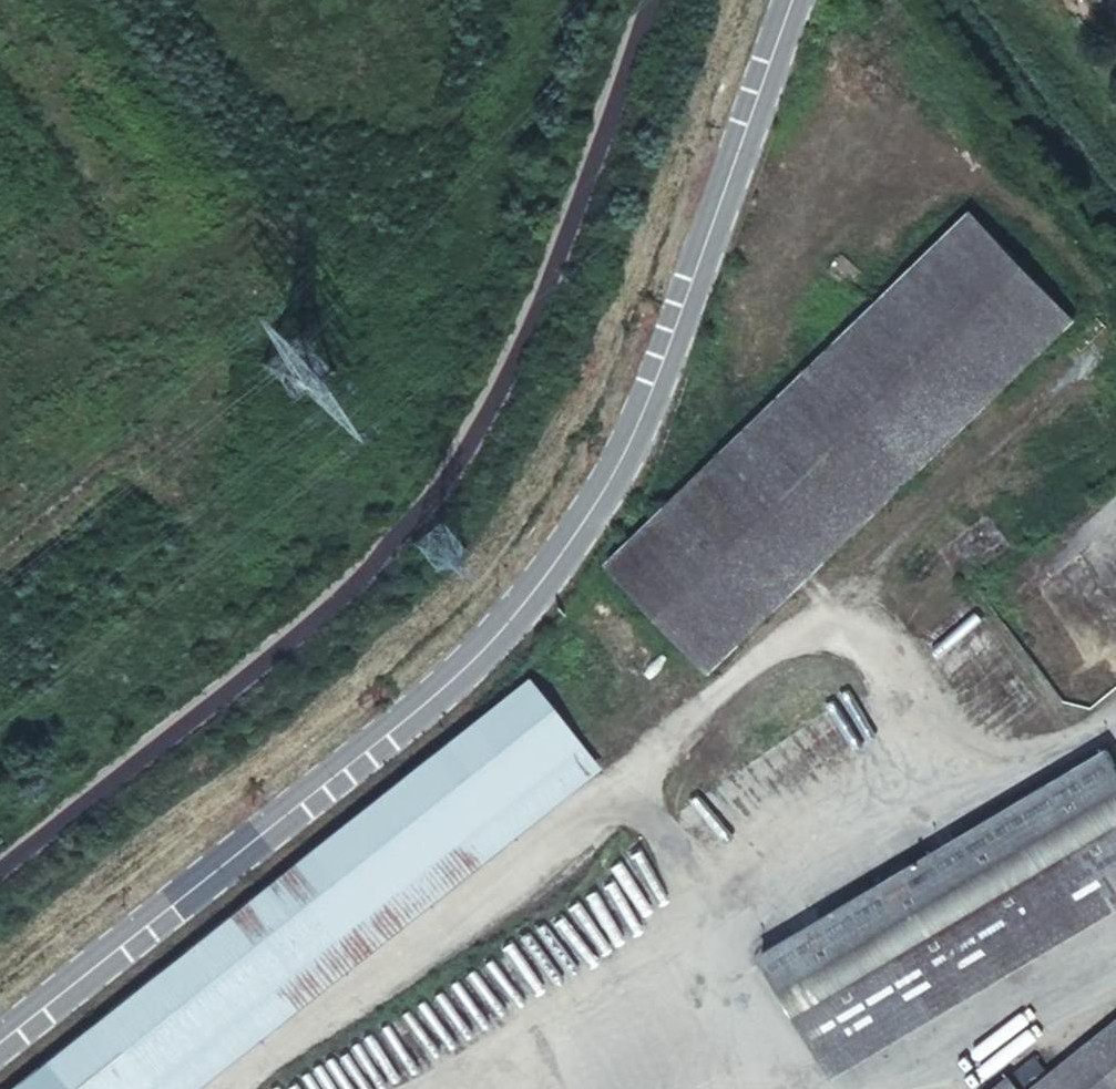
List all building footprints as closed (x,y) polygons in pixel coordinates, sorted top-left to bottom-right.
[(1086,339),(981,230),(615,582),(721,691),(1086,339)] [(536,697),(44,1088),(179,1088),(589,763),(536,697)] [(771,772),(796,766),(792,749),(796,748),(792,735),(764,743),(771,772)] [(179,1088),(231,1088),(609,788),(589,763),(179,1088)] [(770,974),(828,1073),(1115,902),(1115,770),(770,974)] [(828,1073),(838,1088),(858,1088),(1115,937),(1115,902),(828,1073)] [(1031,1088),(1115,1088),(1115,1019),(1031,1088)] [(1007,1076),(990,1088),(1017,1088),(1007,1076)]
